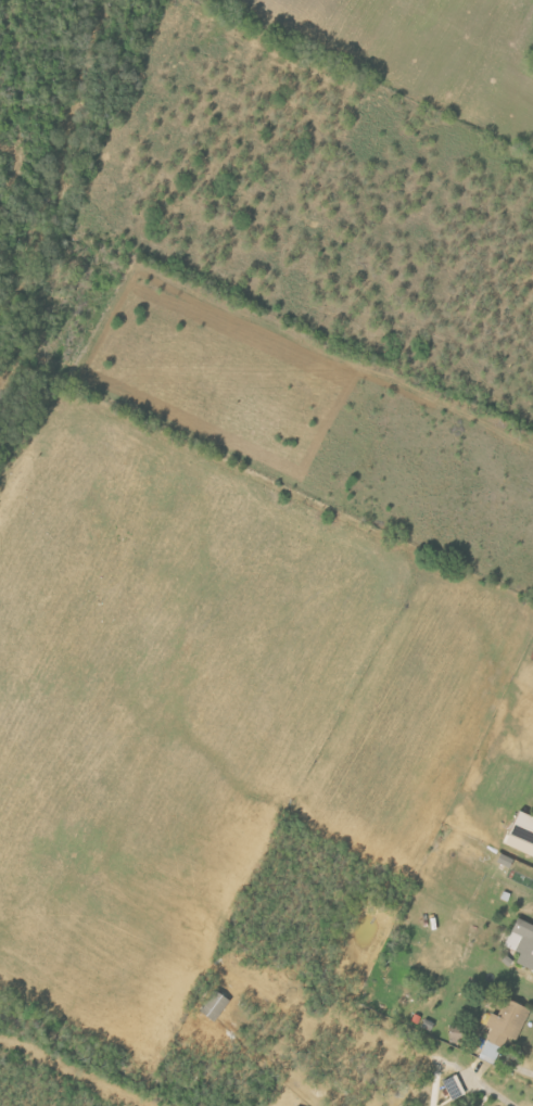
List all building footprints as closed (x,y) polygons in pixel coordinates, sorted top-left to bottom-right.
[(522,811),(509,842),(509,846),(532,856),(532,815),(522,811)] [(522,952),(518,964),(532,969),(532,924),(518,918),(507,947),(522,952)] [(201,1010),(216,1022),(232,1000),(216,989),(201,1010)] [(532,1009),(508,997),(498,1017),(486,1012),(481,1022),(493,1028),(480,1057),(496,1065),(509,1037),(518,1041),(532,1009)]
